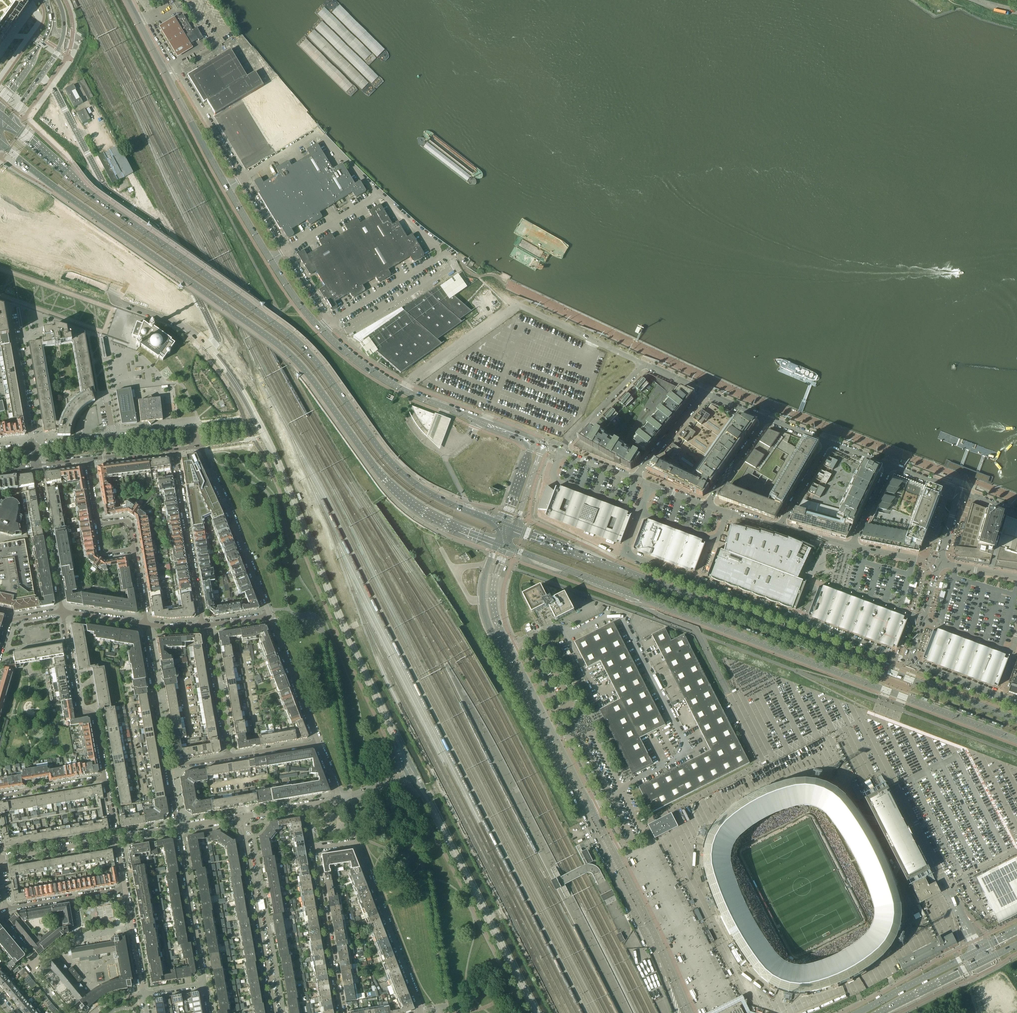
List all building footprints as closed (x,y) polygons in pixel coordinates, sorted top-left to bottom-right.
[(28,6),(25,0),(0,0),(0,46),(28,6)] [(178,15),(174,17),(175,17),(179,24),(178,25),(182,32),(184,30),(187,35),(186,35),(191,44),(198,40),(199,41),(203,38),(197,28),(193,30),(184,15),(180,17),(178,15)] [(193,48),(174,17),(158,26),(177,57),(193,48)] [(217,25),(223,37),(231,33),(225,21),(217,25)] [(188,75),(187,76),(189,79),(204,103),(207,101),(215,114),(263,85),(255,72),(247,77),(230,50),(197,70),(188,75)] [(84,79),(78,82),(88,100),(93,97),(84,79)] [(74,108),(83,103),(80,98),(79,98),(75,90),(76,90),(73,85),(64,90),(74,108)] [(85,109),(76,113),(82,124),(90,119),(85,109)] [(365,191),(365,190),(360,182),(359,181),(358,181),(354,184),(342,163),(332,169),(317,145),(317,144),(316,144),(307,149),(307,150),(306,150),(306,151),(307,151),(309,155),(291,166),(289,162),(288,162),(288,161),(287,162),(276,168),(276,169),(276,170),(278,174),(263,183),(261,179),(260,179),(260,178),(259,178),(259,179),(254,181),(254,182),(254,183),(259,192),(259,193),(258,193),(258,194),(279,228),(280,229),(281,229),(287,238),(288,238),(289,238),(293,236),(293,235),(294,235),(294,234),(291,230),(306,221),(309,225),(310,225),(311,225),(321,219),(321,218),(322,218),(322,217),(319,213),(352,193),(354,197),(355,197),(355,198),(356,198),(365,192),(365,191)] [(99,156),(98,156),(98,157),(111,182),(112,184),(126,177),(131,174),(133,173),(119,146),(118,146),(116,147),(99,156)] [(424,254),(413,236),(412,235),(411,235),(410,235),(407,237),(398,223),(397,223),(397,222),(396,223),(392,225),(381,206),(380,205),(379,205),(369,211),(369,212),(369,213),(371,217),(360,223),(357,220),(357,219),(356,219),(345,225),(345,226),(344,226),(344,227),(345,227),(347,231),(334,239),(332,235),(331,234),(330,234),(319,241),(319,242),(321,247),(306,255),(304,251),(303,251),(302,251),(298,254),(297,254),(297,255),(297,256),(309,274),(309,275),(310,275),(316,272),(324,287),(319,290),(319,291),(330,310),(331,311),(332,311),(336,308),(337,308),(337,307),(337,306),(335,302),(349,293),(352,297),(352,298),(353,298),(354,298),(364,292),(364,291),(365,291),(365,290),(364,290),(362,286),(375,278),(377,282),(378,282),(378,283),(379,283),(379,282),(390,276),(390,275),(390,274),(388,270),(410,257),(412,261),(412,262),(413,262),(414,262),(423,256),(424,256),(424,255),(424,254)] [(75,292),(78,283),(72,281),(71,281),(70,281),(69,282),(69,283),(65,282),(60,280),(58,286),(57,285),(57,286),(21,273),(0,266),(0,298),(11,303),(13,304),(12,304),(13,304),(16,325),(21,324),(20,317),(24,307),(31,310),(83,328),(96,334),(100,355),(105,354),(104,346),(107,337),(112,338),(113,337),(107,335),(117,309),(122,311),(123,309),(75,292)] [(440,285),(352,338),(360,343),(363,341),(374,350),(400,373),(441,344),(436,340),(461,322),(459,320),(471,312),(453,296),(440,285)] [(4,307),(0,306),(0,348),(1,348),(0,347),(10,345),(4,307)] [(170,351),(174,344),(170,341),(171,340),(153,328),(154,326),(151,324),(149,326),(143,322),(142,325),(136,323),(136,325),(135,325),(131,335),(132,335),(131,337),(137,339),(136,341),(137,342),(135,345),(139,348),(140,346),(158,359),(159,358),(163,361),(167,354),(168,354),(169,354),(170,353),(170,352),(170,351)] [(68,337),(67,331),(66,329),(54,325),(54,330),(52,330),(52,329),(43,331),(44,335),(44,338),(45,341),(42,341),(43,346),(71,341),(70,336),(68,337)] [(54,423),(41,347),(43,346),(42,341),(29,343),(39,405),(44,432),(56,430),(56,429),(58,430),(57,436),(70,436),(70,433),(70,432),(70,431),(70,430),(71,428),(71,427),(71,426),(72,425),(72,423),(73,422),(73,421),(73,420),(74,419),(75,417),(76,415),(77,414),(78,413),(80,411),(80,410),(81,409),(83,408),(84,407),(86,406),(86,405),(88,405),(89,404),(91,403),(92,402),(94,401),(92,395),(94,395),(95,395),(84,334),(70,336),(71,341),(74,343),(82,391),(83,391),(85,394),(80,396),(73,402),(68,408),(63,416),(61,422),(54,423)] [(594,425),(585,434),(583,433),(578,439),(579,440),(573,446),(623,466),(631,469),(693,395),(695,393),(688,390),(686,392),(671,384),(665,391),(648,376),(644,380),(641,378),(633,386),(637,389),(631,397),(626,393),(618,401),(623,406),(617,413),(611,408),(603,416),(609,422),(603,430),(594,425)] [(116,391),(122,425),(136,422),(131,389),(130,389),(116,391)] [(138,401),(140,421),(141,423),(148,422),(150,425),(155,421),(162,420),(160,398),(153,399),(150,396),(145,400),(138,401)] [(657,461),(647,474),(663,480),(664,478),(673,483),(673,484),(693,492),(703,496),(755,422),(739,416),(735,421),(709,403),(704,412),(701,409),(693,419),(696,422),(691,430),(686,427),(678,436),(684,440),(678,448),(672,444),(664,453),(671,458),(668,462),(665,465),(657,461)] [(428,432),(434,415),(412,406),(413,410),(414,412),(416,415),(417,418),(419,420),(421,423),(423,426),(425,428),(426,430),(428,432)] [(435,414),(434,415),(428,432),(426,436),(439,450),(444,436),(451,420),(443,417),(435,414)] [(25,433),(23,418),(16,419),(17,425),(18,435),(24,435),(25,433)] [(768,430),(765,434),(776,439),(780,434),(768,430)] [(765,434),(762,439),(773,443),(776,439),(765,434)] [(774,520),(813,453),(818,445),(800,439),(795,448),(794,449),(798,451),(771,496),(769,500),(773,502),(772,503),(763,500),(758,513),(774,520)] [(762,439),(759,443),(770,448),(773,443),(762,439)] [(759,443),(753,450),(751,454),(761,460),(770,448),(759,443)] [(751,454),(748,458),(758,464),(761,460),(751,454)] [(795,508),(789,523),(790,523),(806,527),(847,539),(878,472),(879,470),(880,469),(878,468),(877,468),(875,467),(873,466),(863,463),(851,458),(851,460),(850,461),(848,461),(835,454),(832,459),(828,457),(823,466),(827,468),(826,471),(825,472),(823,471),(821,470),(815,479),(816,479),(818,480),(820,482),(819,485),(818,486),(816,485),(813,483),(808,492),(808,493),(813,495),(810,502),(810,503),(806,502),(805,506),(800,505),(798,509),(795,508)] [(223,516),(196,457),(181,459),(192,527),(202,525),(201,518),(211,514),(214,520),(223,516)] [(170,468),(169,459),(167,458),(162,459),(163,469),(170,468)] [(748,458),(745,462),(755,469),(758,464),(748,458)] [(163,469),(162,459),(155,460),(157,470),(163,469)] [(145,475),(151,474),(150,471),(148,460),(137,462),(139,475),(145,474),(145,475)] [(157,470),(155,460),(148,460),(150,471),(157,470)] [(139,475),(137,462),(125,463),(127,476),(127,477),(133,476),(139,475)] [(740,491),(755,469),(745,462),(728,487),(740,491)] [(127,476),(125,463),(114,464),(117,477),(122,476),(122,477),(127,476)] [(117,477),(114,464),(105,466),(107,478),(112,477),(113,481),(117,481),(116,477),(117,477)] [(105,466),(98,466),(96,467),(97,468),(100,487),(109,485),(108,485),(108,484),(106,483),(105,479),(107,479),(107,478),(105,466)] [(76,469),(78,483),(78,486),(75,490),(73,491),(73,493),(74,493),(85,491),(82,470),(82,468),(76,469)] [(61,482),(61,478),(60,471),(55,471),(50,472),(46,473),(44,474),(46,483),(52,482),(52,483),(61,482)] [(34,484),(32,475),(31,474),(16,476),(18,487),(23,486),(23,488),(28,487),(28,485),(34,484)] [(941,492),(894,474),(869,526),(866,525),(860,541),(919,552),(941,492)] [(173,484),(172,478),(163,479),(156,480),(157,486),(159,486),(173,484)] [(159,486),(158,486),(159,489),(160,489),(160,492),(163,492),(174,490),(173,484),(159,486)] [(47,488),(48,495),(59,493),(57,486),(47,488)] [(550,515),(549,516),(617,542),(618,540),(621,541),(620,543),(621,543),(622,539),(629,520),(631,516),(630,515),(630,517),(627,516),(627,514),(560,488),(559,491),(556,490),(557,487),(556,487),(554,491),(555,491),(554,492),(547,486),(539,510),(547,510),(547,511),(545,515),(546,515),(547,514),(550,515)] [(758,513),(763,500),(740,491),(728,487),(719,499),(758,513)] [(59,493),(48,495),(49,502),(60,500),(59,493)] [(150,497),(142,506),(143,507),(152,499),(150,497)] [(19,516),(20,510),(19,505),(16,501),(12,500),(12,498),(8,498),(8,500),(4,502),(0,507),(0,534),(10,536),(10,534),(21,533),(19,524),(18,523),(18,520),(19,516)] [(60,500),(49,502),(50,509),(61,507),(60,500)] [(125,503),(125,506),(127,512),(129,513),(133,508),(133,507),(134,506),(129,502),(125,503)] [(134,506),(133,507),(133,508),(129,513),(133,516),(139,509),(140,507),(135,504),(134,506)] [(114,505),(103,506),(105,516),(114,514),(113,510),(115,509),(114,505)] [(968,518),(967,523),(982,528),(987,510),(984,509),(985,508),(982,508),(982,509),(973,505),(972,509),(970,508),(967,518),(968,518)] [(121,508),(115,509),(113,510),(114,514),(127,512),(125,506),(121,506),(121,508)] [(419,525),(425,514),(422,512),(424,508),(419,506),(414,516),(414,517),(412,521),(419,525)] [(61,507),(50,509),(51,515),(62,514),(61,507)] [(145,514),(139,509),(133,516),(136,518),(136,519),(145,517),(145,514)] [(987,510),(982,528),(978,542),(994,547),(1003,516),(987,510)] [(62,514),(51,515),(53,522),(63,520),(62,514)] [(223,516),(214,520),(211,521),(213,526),(225,521),(223,516)] [(1006,517),(997,547),(1016,553),(1016,521),(1006,517)] [(63,520),(53,522),(54,529),(64,527),(63,520)] [(704,543),(704,545),(701,544),(702,542),(647,522),(647,523),(644,522),(644,520),(643,522),(634,546),(633,548),(634,548),(634,547),(637,548),(637,549),(691,570),(692,568),(695,569),(694,571),(695,571),(695,569),(704,545),(705,543),(704,543)] [(225,521),(213,526),(215,530),(227,526),(225,521)] [(1016,553),(997,547),(994,547),(978,542),(982,528),(967,523),(965,523),(958,548),(956,547),(955,556),(956,557),(955,559),(989,566),(989,564),(995,565),(995,567),(1016,571),(1016,553)] [(227,526),(215,530),(217,535),(229,530),(227,526)] [(718,548),(707,576),(708,576),(708,575),(711,576),(710,577),(792,608),(793,607),(796,608),(806,583),(802,582),(803,581),(794,577),(796,573),(808,547),(803,544),(803,545),(788,538),(787,540),(775,535),(774,538),(773,538),(773,536),(761,532),(760,535),(759,535),(759,533),(747,530),(746,532),(745,532),(746,529),(733,526),(731,532),(729,531),(724,551),(721,550),(720,551),(718,550),(718,549),(718,548)] [(229,530),(217,535),(219,540),(230,535),(229,530)] [(74,576),(70,554),(66,532),(55,534),(57,547),(62,578),(74,576)] [(230,535),(219,540),(220,544),(232,540),(230,535)] [(32,538),(32,539),(32,541),(32,542),(32,543),(33,548),(34,554),(34,555),(35,556),(35,557),(35,561),(35,562),(37,567),(37,568),(37,570),(37,571),(38,575),(38,577),(39,579),(39,580),(39,584),(40,586),(40,588),(40,589),(41,595),(41,596),(53,594),(52,587),(51,582),(50,578),(49,573),(49,569),(47,559),(46,555),(45,546),(44,541),(43,536),(33,538),(32,538)] [(1,605),(3,605),(8,606),(11,607),(13,607),(13,609),(14,611),(14,612),(19,611),(21,611),(26,610),(29,609),(33,609),(36,608),(39,608),(39,607),(38,598),(36,599),(35,599),(34,596),(34,593),(24,540),(1,544),(0,544),(0,604),(1,605)] [(232,540),(220,544),(222,549),(234,545),(232,540)] [(234,545),(222,549),(224,554),(236,549),(234,545)] [(236,549),(224,554),(226,558),(238,554),(236,549)] [(238,554),(226,558),(228,563),(239,559),(238,554)] [(93,565),(99,557),(96,556),(96,555),(84,557),(84,559),(87,559),(88,559),(88,560),(90,562),(90,563),(93,565)] [(99,557),(93,565),(92,567),(96,570),(97,568),(103,560),(99,557)] [(126,558),(117,560),(118,565),(117,565),(117,570),(129,568),(127,559),(126,558)] [(239,559),(228,563),(229,567),(241,563),(239,559)] [(105,562),(103,560),(97,568),(101,571),(102,570),(103,571),(105,571),(105,572),(108,571),(107,570),(106,561),(105,562)] [(117,560),(106,561),(107,570),(110,569),(110,566),(116,565),(117,565),(118,565),(117,560)] [(241,563),(229,567),(231,572),(243,567),(241,563)] [(243,567),(231,572),(233,576),(245,572),(243,567)] [(131,579),(130,574),(129,568),(117,570),(119,581),(131,579)] [(210,569),(200,571),(201,577),(213,575),(212,569),(210,569)] [(245,572),(233,576),(234,581),(246,576),(245,572)] [(250,585),(246,576),(234,581),(236,585),(237,588),(238,590),(250,585)] [(230,598),(229,587),(228,584),(227,584),(224,585),(223,580),(223,579),(222,579),(216,580),(219,600),(220,600),(223,599),(230,598)] [(76,590),(75,586),(75,581),(63,583),(63,584),(63,585),(65,592),(72,591),(76,590)] [(210,581),(201,582),(203,589),(211,588),(211,587),(210,581)] [(131,584),(120,586),(121,592),(126,591),(128,600),(128,601),(129,601),(128,602),(134,601),(131,584)] [(250,585),(238,590),(240,594),(244,592),(251,590),(250,585)] [(548,598),(541,585),(523,594),(532,613),(545,606),(546,607),(547,606),(547,607),(548,607),(548,608),(549,607),(556,620),(575,611),(565,592),(552,599),(551,596),(548,598)] [(213,587),(211,587),(211,588),(203,589),(204,596),(212,594),(212,589),(214,589),(213,587)] [(887,612),(848,597),(830,591),(822,588),(822,589),(819,588),(819,587),(808,614),(809,614),(809,613),(812,614),(812,616),(893,646),(894,645),(896,646),(896,647),(897,648),(907,620),(906,620),(906,621),(903,620),(904,619),(887,612)] [(194,608),(192,598),(190,589),(180,590),(179,591),(180,599),(182,610),(194,608)] [(251,590),(244,592),(246,598),(254,595),(251,590)] [(72,595),(72,591),(65,592),(66,602),(67,603),(72,604),(74,604),(83,605),(80,593),(72,595)] [(163,611),(161,600),(160,596),(159,591),(148,593),(151,613),(163,611)] [(101,596),(80,593),(83,605),(99,608),(101,596)] [(38,598),(39,607),(39,608),(54,605),(55,604),(53,596),(53,594),(41,596),(42,598),(40,598),(38,598)] [(212,594),(204,596),(205,603),(214,601),(212,594)] [(254,595),(246,598),(248,603),(256,601),(254,595)] [(118,599),(101,596),(99,608),(116,610),(118,599)] [(128,600),(118,599),(116,610),(135,613),(136,612),(134,601),(128,602),(129,601),(128,601),(128,600)] [(214,601),(205,603),(206,610),(208,610),(209,611),(211,609),(212,610),(212,609),(214,611),(216,608),(213,607),(213,605),(214,605),(214,601)] [(258,607),(256,601),(248,603),(248,605),(244,605),(244,604),(242,605),(243,611),(257,609),(258,607)] [(241,602),(235,603),(236,612),(243,611),(242,605),(241,602)] [(235,603),(228,604),(229,613),(236,612),(235,603)] [(228,604),(221,605),(223,614),(229,613),(228,604)] [(217,608),(216,608),(214,611),(212,609),(212,610),(211,609),(209,611),(214,614),(214,616),(223,614),(221,605),(217,606),(217,608)] [(194,608),(182,610),(178,611),(177,608),(171,610),(172,619),(191,618),(195,613),(194,608)] [(172,619),(171,610),(163,611),(151,613),(152,617),(169,619),(172,619)] [(666,725),(659,712),(613,622),(574,642),(588,668),(600,661),(620,699),(599,710),(632,774),(653,764),(640,738),(666,725)] [(109,706),(103,668),(98,669),(98,665),(89,667),(82,625),(70,624),(78,670),(92,668),(99,707),(109,706)] [(105,640),(106,629),(86,626),(87,632),(90,633),(91,634),(94,634),(93,636),(95,637),(95,639),(105,640)] [(258,635),(268,631),(266,627),(264,626),(253,628),(255,639),(257,639),(256,636),(258,635)] [(750,763),(730,724),(684,634),(671,641),(665,628),(652,635),(710,750),(639,787),(652,813),(750,763)] [(121,631),(106,629),(105,640),(114,642),(114,643),(119,644),(121,631)] [(229,644),(228,638),(232,638),(232,640),(235,639),(235,637),(241,636),(240,630),(218,633),(220,645),(220,647),(229,646),(229,644)] [(934,630),(933,630),(923,658),(924,656),(927,657),(926,659),(994,685),(995,683),(997,684),(997,686),(998,686),(1008,658),(1007,658),(1007,659),(1004,658),(1005,657),(937,631),(936,633),(933,631),(934,630)] [(138,641),(137,635),(137,634),(136,633),(121,631),(119,644),(131,645),(132,643),(138,641)] [(269,636),(268,631),(258,635),(260,640),(269,636)] [(194,644),(193,635),(181,636),(181,647),(186,647),(185,646),(194,644)] [(202,645),(201,637),(200,636),(199,635),(193,635),(194,644),(195,646),(201,645),(202,645)] [(181,647),(181,636),(167,637),(168,648),(181,647)] [(269,636),(260,640),(259,640),(261,644),(271,640),(269,636)] [(168,648),(167,637),(157,637),(156,638),(160,662),(172,660),(172,656),(169,657),(164,653),(163,653),(163,650),(163,648),(168,648)] [(272,644),(271,640),(261,644),(260,644),(262,648),(272,644)] [(145,679),(141,658),(138,641),(132,643),(131,645),(133,645),(133,649),(131,649),(130,650),(130,651),(127,652),(130,665),(131,665),(133,681),(145,679)] [(274,649),(272,644),(262,648),(263,653),(274,649)] [(65,666),(62,645),(13,653),(15,664),(16,669),(23,668),(24,664),(39,661),(40,662),(42,662),(43,662),(42,660),(52,659),(53,668),(54,668),(55,667),(55,668),(65,666)] [(274,649),(263,653),(265,657),(276,653),(274,649)] [(233,658),(232,652),(221,653),(222,660),(232,658),(233,658)] [(276,653),(265,657),(266,661),(277,657),(276,653)] [(267,666),(279,661),(277,657),(266,661),(265,662),(267,666)] [(269,671),(281,666),(279,661),(267,666),(269,671)] [(14,670),(13,670),(13,669),(16,669),(15,664),(8,666),(8,665),(4,666),(5,668),(4,667),(0,680),(0,717),(7,693),(14,670)] [(281,666),(269,671),(270,675),(283,670),(281,666)] [(177,684),(175,675),(175,669),(174,669),(162,671),(164,686),(165,686),(174,684),(177,684)] [(283,670),(270,675),(272,680),(284,675),(283,670)] [(289,688),(288,684),(284,675),(272,680),(277,693),(289,688)] [(227,686),(236,685),(234,677),(226,679),(227,686)] [(1008,692),(1012,693),(1014,694),(1016,695),(1016,680),(1016,679),(1013,678),(1013,679),(1008,692)] [(147,694),(145,683),(145,679),(133,681),(132,681),(124,683),(124,686),(132,684),(134,696),(138,695),(146,694),(147,694)] [(289,688),(277,693),(278,696),(276,696),(277,698),(291,693),(289,688)] [(176,697),(175,694),(175,690),(166,692),(167,698),(176,697)] [(281,702),(293,698),(291,693),(277,698),(277,699),(278,701),(280,700),(281,702)] [(293,698),(281,702),(283,707),(295,702),(293,698)] [(295,702),(283,707),(284,711),(296,707),(295,702)] [(296,707),(284,711),(286,716),(298,711),(296,707)] [(298,711),(286,716),(288,720),(300,716),(298,711)] [(300,716),(288,720),(290,725),(296,723),(302,720),(300,716)] [(88,717),(78,719),(78,724),(79,726),(90,724),(89,718),(88,717)] [(302,720),(296,723),(298,729),(295,731),(296,740),(307,738),(308,736),(306,732),(305,727),(305,728),(302,720)] [(245,727),(244,721),(242,721),(233,723),(234,729),(245,727)] [(181,748),(180,739),(181,739),(182,739),(182,738),(183,738),(183,737),(186,737),(185,729),(182,729),(173,731),(172,731),(176,756),(183,755),(182,749),(182,748),(181,748)] [(294,729),(281,731),(283,742),(287,741),(287,742),(291,741),(296,740),(295,731),(294,729)] [(281,731),(267,733),(269,744),(274,744),(278,743),(283,742),(281,731)] [(259,739),(260,746),(261,746),(265,745),(269,744),(267,733),(258,735),(259,739)] [(245,734),(235,735),(236,737),(237,737),(238,740),(236,741),(238,750),(250,748),(250,746),(255,745),(255,747),(260,746),(259,739),(246,741),(245,734)] [(220,751),(218,741),(219,741),(219,738),(217,739),(217,738),(209,739),(210,744),(212,754),(219,753),(220,751)] [(323,774),(317,759),(313,750),(312,749),(307,750),(308,760),(312,760),(313,769),(309,769),(309,774),(317,774),(323,774)] [(278,765),(276,755),(265,757),(265,761),(266,766),(266,767),(278,765)] [(98,768),(96,759),(90,760),(90,763),(91,763),(92,769),(98,768)] [(34,779),(32,768),(25,770),(27,780),(34,779)] [(195,792),(193,784),(191,783),(192,781),(195,782),(207,780),(207,777),(205,769),(198,770),(198,769),(184,772),(185,775),(184,777),(180,778),(181,784),(180,784),(181,786),(182,792),(182,794),(195,792)] [(329,790),(323,774),(317,774),(317,777),(318,778),(318,780),(320,780),(322,793),(328,792),(329,792),(329,790)] [(21,775),(16,775),(18,787),(24,786),(24,781),(23,781),(22,781),(21,775)] [(712,890),(717,903),(722,914),(737,941),(749,962),(755,970),(762,979),(771,986),(781,991),(791,994),(802,996),(814,994),(824,991),(834,988),(844,984),(854,980),(865,974),(874,968),(885,959),(893,950),(899,940),(903,928),(905,917),(904,906),(901,893),(898,883),(888,859),(876,836),(866,818),(855,804),(846,794),(838,788),(831,784),(820,781),(809,779),(797,780),(788,782),(777,785),(767,789),(757,794),(748,798),(740,804),(732,810),(724,818),(716,826),(711,836),(707,847),(705,857),(706,869),(708,879),(712,890)] [(320,780),(318,780),(318,782),(305,784),(307,796),(322,793),(320,780)] [(857,783),(852,785),(860,800),(869,795),(867,790),(862,792),(857,783)] [(307,796),(305,784),(291,786),(293,798),(307,796)] [(293,798),(291,786),(290,786),(280,787),(283,800),(293,798)] [(283,800),(280,787),(270,789),(272,802),(283,800)] [(272,802),(270,789),(255,791),(256,794),(257,801),(257,804),(262,803),(268,802),(272,802)] [(212,810),(211,801),(211,799),(198,802),(196,804),(194,802),(196,800),(195,792),(182,794),(182,797),(183,797),(184,803),(183,803),(184,805),(185,811),(189,810),(191,811),(192,815),(205,813),(205,812),(212,810)] [(251,805),(250,795),(242,796),(244,806),(251,805)] [(244,806),(242,796),(235,797),(237,808),(244,806)] [(168,814),(167,808),(166,797),(165,798),(156,799),(150,800),(151,806),(142,807),(143,812),(145,823),(164,820),(163,816),(164,814),(168,814)] [(121,827),(131,826),(129,815),(125,816),(123,807),(121,807),(122,813),(119,814),(121,827)] [(109,829),(106,816),(103,816),(102,809),(100,809),(102,820),(104,830),(109,829)] [(145,823),(143,812),(136,814),(138,824),(145,823)] [(655,838),(678,826),(674,819),(671,813),(648,825),(649,826),(655,838)] [(138,824),(136,814),(129,815),(131,826),(138,824)] [(299,817),(278,821),(279,826),(288,825),(288,824),(300,822),(299,819),(299,817)] [(99,831),(97,821),(93,821),(90,822),(92,832),(99,831)] [(270,838),(275,832),(275,831),(279,830),(279,826),(278,821),(270,822),(270,824),(261,836),(259,836),(260,844),(269,842),(268,839),(268,838),(268,837),(270,838)] [(92,832),(90,822),(88,822),(83,823),(85,833),(92,832)] [(79,823),(76,824),(78,835),(85,833),(83,823),(79,824),(79,823)] [(78,835),(76,824),(74,824),(74,825),(69,825),(71,836),(78,835)] [(71,836),(69,825),(65,826),(62,826),(64,837),(71,836)] [(64,837),(62,826),(59,827),(60,827),(55,828),(57,838),(64,837)] [(57,838),(55,828),(51,828),(48,829),(50,839),(57,838)] [(50,839),(48,829),(46,829),(41,830),(43,841),(50,839)] [(43,841),(41,830),(37,831),(34,831),(36,842),(43,841)] [(36,842),(34,831),(31,832),(27,832),(29,843),(36,842)] [(232,841),(229,839),(220,833),(219,831),(212,832),(213,841),(217,840),(218,839),(219,840),(218,842),(224,846),(226,844),(227,845),(226,846),(227,849),(227,850),(236,848),(234,840),(232,841)] [(29,843),(27,832),(23,833),(20,833),(22,844),(29,843)] [(213,841),(212,832),(203,834),(204,839),(206,838),(207,842),(213,841)] [(22,844),(20,833),(17,834),(13,835),(15,845),(22,844)] [(197,840),(188,841),(190,856),(199,854),(197,840)] [(156,847),(157,847),(156,842),(148,843),(150,855),(150,856),(157,855),(156,847)] [(272,856),(269,842),(260,844),(263,858),(272,856)] [(148,843),(141,844),(143,856),(150,855),(148,843)] [(141,844),(133,845),(135,858),(139,857),(143,856),(141,844)] [(173,844),(164,846),(166,859),(175,858),(173,844)] [(135,858),(133,845),(129,846),(128,847),(131,867),(141,865),(139,857),(135,858)] [(227,850),(227,849),(226,850),(229,864),(238,862),(236,848),(227,850)] [(359,868),(354,856),(352,850),(321,855),(321,856),(324,873),(330,873),(329,867),(330,866),(349,863),(350,863),(351,869),(359,868)] [(104,861),(102,851),(95,852),(97,863),(100,862),(104,861)] [(97,863),(95,852),(88,853),(90,864),(95,863),(97,863)] [(90,864),(88,853),(81,854),(83,865),(86,865),(86,864),(90,864)] [(83,865),(81,854),(74,856),(76,866),(81,865),(81,866),(83,865)] [(199,854),(190,856),(193,870),(195,869),(202,868),(199,854)] [(76,866),(74,856),(67,857),(69,867),(72,867),(76,866)] [(276,871),(274,856),(272,856),(263,858),(265,873),(266,873),(276,871)] [(69,867),(67,857),(60,858),(62,868),(67,868),(69,867)] [(62,868),(60,858),(53,859),(55,870),(58,869),(62,868)] [(166,859),(169,874),(175,873),(178,872),(175,858),(166,859)] [(976,878),(999,922),(1016,913),(1016,858),(976,878)] [(55,870),(53,859),(46,860),(48,871),(52,870),(55,870)] [(48,871),(46,860),(39,862),(41,872),(44,872),(48,871)] [(41,872),(39,862),(32,863),(34,873),(38,873),(41,872)] [(238,862),(229,864),(231,878),(240,876),(238,862)] [(34,873),(32,863),(25,864),(27,875),(30,874),(34,873)] [(27,875),(25,864),(18,865),(20,876),(24,875),(25,875),(27,875)] [(146,880),(145,875),(144,865),(141,865),(131,867),(134,882),(146,880)] [(15,876),(13,866),(9,867),(11,880),(13,880),(13,883),(17,883),(16,876),(15,876)] [(202,868),(195,869),(198,884),(207,882),(205,868),(203,868),(202,868)] [(359,868),(351,869),(349,872),(350,873),(348,874),(349,878),(361,873),(359,868)] [(280,892),(278,880),(276,871),(266,873),(268,882),(267,882),(267,885),(268,884),(270,893),(280,892)] [(169,874),(167,874),(166,874),(168,889),(177,887),(175,873),(169,874)] [(361,873),(349,878),(351,882),(362,878),(361,873)] [(240,876),(231,878),(230,878),(233,892),(242,891),(240,876)] [(362,878),(351,882),(353,887),(364,883),(362,878)] [(925,878),(911,885),(913,888),(918,899),(920,903),(940,893),(935,882),(929,886),(925,878)] [(149,894),(148,890),(146,880),(134,882),(136,897),(149,894)] [(334,880),(331,881),(332,881),(325,882),(327,891),(333,890),(333,889),(335,889),(335,888),(334,880)] [(207,882),(198,884),(200,898),(210,896),(207,882)] [(354,892),(366,887),(364,883),(353,887),(354,892)] [(177,887),(168,889),(171,903),(180,901),(177,887)] [(356,896),(368,892),(366,887),(354,892),(356,896)] [(242,891),(233,892),(235,906),(244,905),(242,891)] [(284,913),(282,901),(280,892),(270,893),(271,903),(270,903),(271,905),(272,905),(273,914),(281,913),(284,913)] [(358,901),(370,896),(368,892),(356,896),(358,901)] [(151,909),(150,899),(149,894),(136,897),(139,911),(151,909)] [(210,896),(200,898),(203,912),(211,911),(212,910),(210,896)] [(370,896),(358,901),(360,906),(371,901),(370,896)] [(180,901),(171,903),(173,917),(182,915),(180,901)] [(371,901),(360,906),(362,910),(373,906),(371,901)] [(12,914),(12,915),(10,916),(11,918),(9,920),(14,926),(15,925),(33,947),(32,948),(34,950),(38,955),(38,954),(62,935),(63,935),(64,934),(69,933),(68,930),(71,929),(70,927),(71,927),(73,926),(72,925),(69,904),(69,903),(59,905),(56,905),(17,912),(16,912),(16,911),(14,913),(13,913),(12,914)] [(920,904),(917,905),(923,916),(925,915),(920,904)] [(244,905),(235,906),(238,921),(238,920),(247,919),(244,905)] [(373,906),(362,910),(363,915),(375,910),(373,906)] [(154,924),(152,914),(151,909),(139,911),(141,926),(154,924)] [(375,910),(363,915),(365,919),(377,915),(375,910)] [(203,912),(202,912),(204,926),(213,925),(211,911),(203,912)] [(281,913),(273,914),(272,914),(275,929),(284,927),(281,913)] [(182,915),(173,917),(175,931),(185,930),(182,915)] [(377,915),(365,919),(367,924),(378,919),(377,915)] [(247,919),(238,920),(238,921),(239,921),(241,935),(250,933),(248,919),(247,919)] [(378,919),(367,924),(369,928),(380,924),(378,919)] [(156,938),(155,929),(154,924),(141,926),(144,941),(156,938)] [(380,924),(369,928),(370,933),(382,929),(380,924)] [(213,925),(204,926),(207,941),(216,939),(213,925)] [(169,963),(164,932),(164,929),(163,927),(161,928),(168,966),(174,965),(173,962),(169,963)] [(284,927),(275,929),(277,943),(286,942),(284,927)] [(6,932),(3,928),(0,931),(0,945),(6,952),(16,944),(6,932)] [(382,929),(370,933),(372,938),(384,933),(382,929)] [(185,930),(175,931),(178,945),(179,945),(181,945),(187,944),(185,930)] [(712,942),(715,940),(709,930),(706,931),(712,942)] [(250,933),(241,935),(243,949),(253,947),(250,933)] [(384,933),(372,938),(374,943),(386,938),(384,933)] [(938,940),(914,952),(898,961),(903,971),(919,962),(957,943),(952,933),(941,939),(939,936),(936,937),(938,940)] [(40,969),(40,970),(42,971),(42,972),(40,973),(40,974),(42,976),(43,976),(45,975),(45,974),(51,969),(53,970),(54,972),(57,976),(58,977),(63,983),(64,985),(69,991),(70,992),(74,996),(75,998),(76,999),(75,1000),(69,1005),(67,1007),(72,1012),(78,1007),(79,1007),(81,1009),(83,1008),(84,1008),(86,1011),(89,1008),(88,1007),(97,1000),(101,997),(102,997),(103,996),(104,995),(108,993),(112,992),(115,991),(121,990),(127,988),(127,987),(128,987),(128,988),(132,987),(131,984),(134,984),(134,983),(133,980),(133,979),(132,980),(130,969),(130,967),(124,934),(123,935),(118,936),(118,935),(117,935),(115,936),(114,936),(114,937),(110,938),(111,942),(94,945),(93,945),(90,945),(89,945),(89,946),(71,949),(68,949),(68,950),(68,951),(68,955),(69,956),(71,955),(71,956),(72,959),(79,958),(80,961),(89,960),(89,961),(98,960),(98,959),(98,958),(107,956),(107,953),(116,951),(116,953),(116,954),(117,958),(120,977),(119,977),(119,979),(115,980),(111,981),(109,981),(108,982),(106,982),(105,983),(103,984),(100,985),(97,986),(97,987),(96,988),(95,989),(93,989),(92,990),(91,991),(87,994),(87,995),(81,988),(83,987),(82,987),(80,984),(80,983),(78,985),(77,983),(78,983),(82,979),(72,967),(68,971),(67,971),(66,969),(67,968),(65,965),(64,964),(63,966),(58,960),(59,960),(56,957),(55,958),(53,960),(50,962),(49,963),(49,962),(46,964),(40,969)] [(159,952),(157,943),(156,938),(144,941),(146,955),(159,952)] [(386,938),(374,943),(376,947),(387,943),(386,938)] [(216,939),(207,941),(209,955),(218,953),(216,939)] [(286,942),(277,943),(280,957),(289,956),(286,942)] [(190,943),(187,944),(181,945),(183,959),(187,959),(192,958),(190,943)] [(387,943),(376,947),(378,952),(389,948),(387,943)] [(24,954),(16,944),(6,952),(12,959),(14,958),(18,962),(24,956),(24,954)] [(253,947),(243,949),(246,963),(254,962),(255,962),(253,947)] [(389,948),(378,952),(379,957),(391,952),(389,948)] [(161,967),(159,957),(159,952),(146,955),(149,969),(161,967)] [(391,952),(379,957),(381,962),(393,957),(391,952)] [(218,953),(209,955),(212,969),(213,969),(221,967),(218,953)] [(290,955),(289,956),(280,957),(281,957),(283,971),(292,970),(290,955)] [(393,957),(381,962),(383,966),(395,962),(393,957)] [(12,966),(15,964),(18,962),(14,958),(12,959),(7,963),(10,966),(8,967),(11,971),(13,969),(12,968),(13,968),(12,966)] [(254,962),(246,963),(245,963),(247,977),(256,976),(254,962)] [(395,962),(383,966),(385,971),(396,966),(395,962)] [(396,966),(385,971),(387,976),(398,971),(396,966)] [(162,975),(162,971),(161,967),(149,969),(149,973),(150,976),(150,978),(151,983),(177,979),(175,970),(171,970),(171,974),(168,974),(162,975)] [(190,974),(189,967),(175,970),(177,979),(191,977),(190,974)] [(221,967),(213,969),(215,983),(224,981),(222,967),(221,967)] [(292,970),(283,971),(285,986),(295,984),(292,970)] [(398,971),(387,976),(388,980),(400,976),(398,971)] [(3,974),(0,977),(0,985),(1,985),(9,978),(5,973),(3,974)] [(256,976),(247,977),(250,992),(259,990),(256,976)] [(400,976),(388,980),(390,985),(402,980),(400,976)] [(9,978),(1,985),(4,989),(13,982),(9,978)] [(402,980),(390,985),(392,990),(404,985),(402,980)] [(224,981),(215,983),(217,997),(227,996),(224,981)] [(13,982),(4,989),(5,990),(7,994),(16,986),(13,982)] [(285,986),(288,999),(288,1000),(296,998),(297,998),(295,984),(285,986)] [(404,985),(392,990),(394,994),(406,990),(404,985)] [(16,986),(7,994),(9,996),(9,995),(11,998),(20,991),(16,986)] [(259,990),(250,992),(252,1006),(253,1006),(261,1004),(259,990)] [(406,990),(394,994),(395,999),(407,994),(406,990)] [(20,991),(11,998),(13,999),(12,1000),(15,1003),(24,995),(20,991)] [(407,994),(395,999),(397,1004),(409,999),(407,994)] [(24,995),(15,1003),(17,1005),(19,1007),(28,1000),(24,995)] [(229,1010),(227,996),(217,997),(220,1011),(226,1010),(228,1010),(229,1010)] [(288,1000),(288,999),(287,1000),(289,1012),(294,1012),(298,1012),(296,998),(288,1000)] [(409,999),(397,1004),(399,1008),(411,1004),(409,999)] [(28,1000),(19,1007),(22,1011),(22,1012),(30,1006),(31,1005),(28,1000)] [(22,1012),(23,1012),(31,1012),(36,1009),(32,1004),(31,1005),(30,1006),(22,1012)] [(261,1004),(253,1006),(254,1012),(264,1012),(262,1004),(261,1004)] [(399,1008),(400,1010),(401,1012),(402,1012),(413,1009),(411,1004),(399,1008)]
